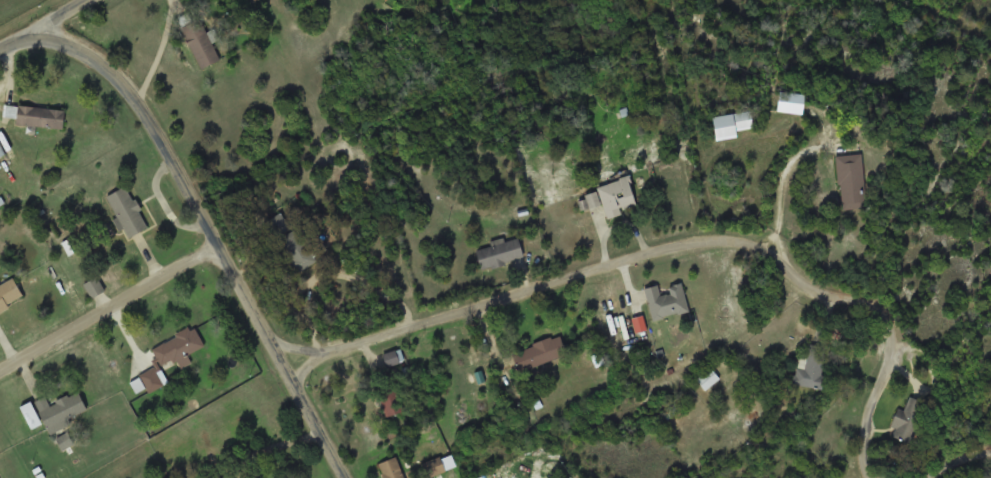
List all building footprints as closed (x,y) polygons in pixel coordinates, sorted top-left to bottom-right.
[(222,58),(200,16),(181,26),(202,68),(222,58)] [(801,112),(801,91),(774,91),(774,112),(801,112)] [(64,109),(17,103),(15,123),(62,129),(64,109)] [(734,136),(733,129),(751,127),(749,110),(708,114),(711,138),(734,136)] [(861,153),(837,155),(842,208),(866,206),(861,153)] [(581,190),(586,208),(603,203),(606,217),(636,208),(628,177),(581,190)] [(108,194),(128,237),(149,227),(128,185),(108,194)] [(275,235),(290,229),(284,213),(268,219),(275,235)] [(318,260),(297,229),(280,240),(300,271),(318,260)] [(481,270),(523,257),(517,236),(475,249),(481,270)] [(92,296),(105,289),(99,277),(86,283),(92,296)] [(8,312),(8,299),(19,299),(19,279),(0,279),(0,312),(8,312)] [(646,287),(653,319),(689,311),(683,283),(661,288),(660,284),(646,287)] [(152,348),(161,364),(132,380),(137,389),(145,384),(150,392),(169,382),(160,366),(174,358),(180,369),(193,362),(189,354),(205,345),(194,325),(152,348)] [(521,372),(567,353),(559,334),(513,352),(521,372)] [(807,355),(799,354),(794,384),(820,388),(827,346),(809,343),(807,355)] [(707,390),(721,379),(711,367),(697,378),(707,390)] [(402,411),(394,384),(379,389),(386,415),(402,411)] [(87,409),(80,391),(50,403),(47,396),(36,400),(49,433),(71,424),(68,417),(87,409)] [(927,402),(909,397),(906,410),(900,408),(892,437),(916,444),(927,402)] [(420,428),(423,443),(437,439),(433,424),(420,428)] [(385,477),(405,477),(397,456),(379,462),(385,477)]
